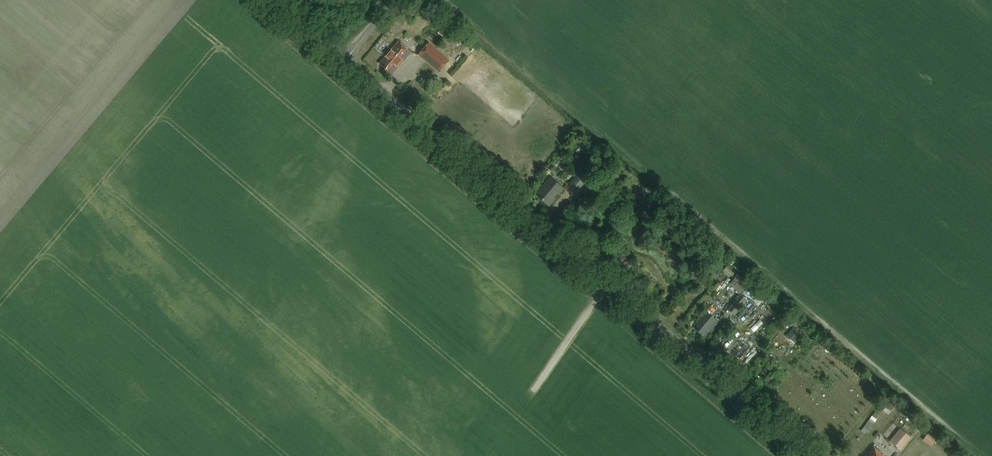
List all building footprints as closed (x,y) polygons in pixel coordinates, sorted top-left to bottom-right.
[(408,12),(413,15),(423,2),(420,0),(417,0),(408,12)] [(443,35),(450,26),(442,20),(435,29),(443,35)] [(411,52),(399,41),(380,64),(392,75),(411,52)] [(439,73),(450,60),(430,43),(429,42),(418,55),(419,56),(439,73)] [(586,195),(596,183),(580,170),(569,184),(578,191),(579,190),(586,195)] [(550,178),(537,193),(541,196),(539,198),(547,204),(550,206),(565,190),(550,178)] [(748,285),(737,276),(730,284),(741,293),(748,285)] [(769,301),(747,286),(743,292),(765,307),(769,301)] [(748,299),(740,293),(728,309),(735,315),(748,299)] [(697,326),(695,328),(702,334),(705,336),(718,321),(707,311),(695,325),(697,326)] [(795,326),(787,335),(796,342),(803,334),(795,326)] [(887,407),(893,410),(896,403),(890,400),(887,407)] [(865,426),(870,429),(881,414),(876,411),(865,426)] [(901,450),(911,437),(899,428),(890,440),(901,450)] [(931,446),(936,440),(929,434),(924,440),(931,446)] [(874,446),(866,455),(885,455),(874,446)]
